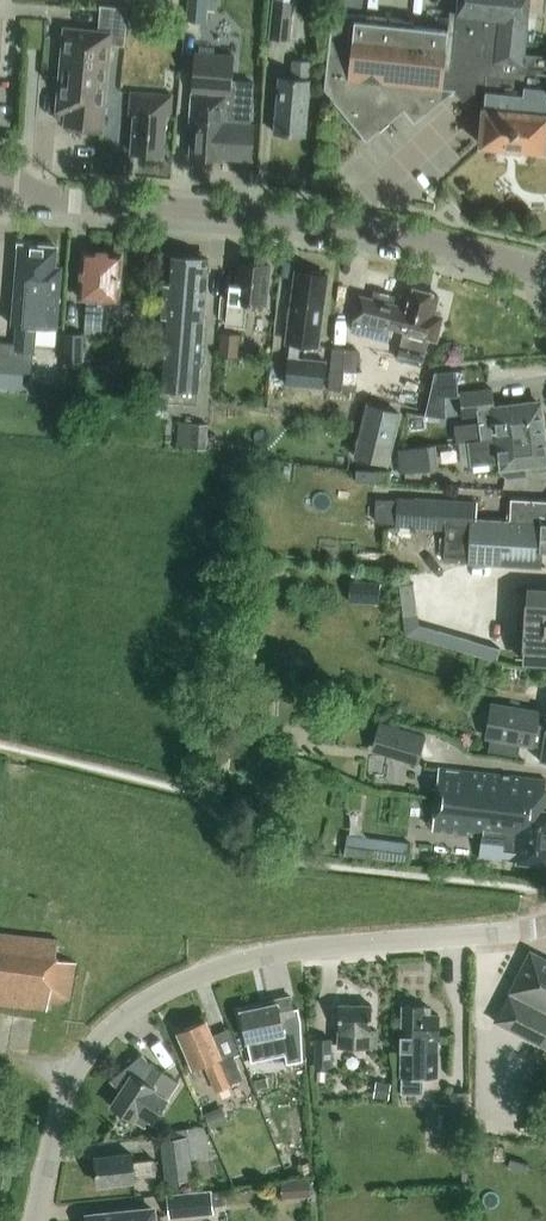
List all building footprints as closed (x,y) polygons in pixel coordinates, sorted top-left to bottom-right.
[(206,11),(214,12),(215,0),(188,0),(185,22),(205,24),(206,11)] [(269,39),(290,42),(294,0),(273,0),(269,39)] [(458,13),(492,16),(490,37),(488,60),(491,60),(491,63),(521,66),(522,55),(528,0),(460,0),(458,13)] [(103,7),(103,15),(126,18),(127,9),(126,9),(103,7)] [(332,12),(324,89),(335,102),(340,98),(368,130),(401,103),(416,121),(441,100),(443,101),(444,87),(458,89),(465,98),(474,90),(488,92),(491,63),(491,60),(488,60),(490,37),(492,16),(458,13),(456,34),(448,33),(449,30),(403,26),(404,20),(332,12)] [(65,27),(57,111),(65,112),(64,124),(102,127),(109,44),(124,46),(125,33),(97,30),(65,27)] [(251,159),(254,124),(250,124),(253,81),(231,79),(233,56),(211,54),(195,53),(195,59),(190,126),(192,126),(189,158),(221,160),(221,157),(251,159)] [(483,144),(545,150),(545,149),(545,58),(522,55),(521,66),(491,63),(488,92),(483,144)] [(279,80),(276,117),(274,134),(305,137),(310,83),(308,83),(310,63),(293,61),(291,81),(279,80)] [(169,119),(171,96),(131,93),(129,116),(133,116),(130,153),(162,156),(165,119),(169,119)] [(31,372),(35,326),(56,328),(61,267),(56,266),(57,247),(18,244),(14,288),(12,319),(17,319),(15,343),(0,342),(0,370),(31,372)] [(100,329),(101,317),(102,298),(115,299),(118,255),(83,252),(79,298),(84,299),(81,328),(100,329)] [(165,255),(157,351),(153,400),(195,404),(207,259),(165,255)] [(264,305),(268,265),(239,262),(236,286),(230,286),(226,324),(243,326),(246,303),(264,305)] [(322,275),(321,272),(313,271),(310,273),(295,272),(286,342),(317,346),(326,276),(322,275)] [(392,328),(398,330),(405,331),(398,359),(421,366),(429,337),(436,339),(442,317),(433,314),(439,295),(410,287),(404,307),(394,304),(396,296),(374,290),(372,298),(362,295),(353,330),(388,339),(392,328)] [(241,334),(221,332),(219,357),(239,358),(241,334)] [(83,333),(62,333),(61,364),(82,364),(83,333)] [(359,350),(332,348),(328,389),(355,392),(359,350)] [(323,360),(288,357),(286,357),(283,385),(321,388),(323,360)] [(478,415),(479,422),(454,425),(456,443),(469,441),(472,465),(500,462),(501,472),(508,477),(527,475),(526,466),(545,464),(545,440),(542,406),(537,401),(495,406),(493,389),(460,393),(463,416),(478,415)] [(424,414),(444,416),(443,395),(428,396),(424,414)] [(386,464),(399,413),(367,405),(355,456),(386,464)] [(209,423),(178,421),(177,447),(207,449),(209,423)] [(434,444),(400,448),(396,448),(399,472),(436,468),(434,444)] [(388,482),(389,471),(356,469),(355,480),(388,482)] [(509,520),(476,519),(477,502),(397,497),(395,527),(445,530),(443,561),(545,567),(545,501),(510,499),(509,520)] [(376,592),(378,574),(351,573),(350,591),(376,592)] [(413,584),(399,586),(403,615),(406,635),(415,638),(419,625),(417,613),(413,584)] [(517,632),(525,633),(523,661),(545,663),(545,592),(528,591),(526,619),(518,619),(517,632)] [(419,625),(415,638),(496,661),(500,649),(419,625)] [(495,708),(488,753),(517,758),(519,745),(543,748),(541,761),(545,762),(545,716),(495,708)] [(424,733),(378,720),(370,750),(416,763),(424,733)] [(440,768),(433,830),(482,836),(480,858),(545,866),(545,811),(544,811),(545,791),(545,781),(440,768)] [(410,841),(374,836),(372,858),(407,862),(410,841)] [(77,961),(56,958),(59,940),(0,933),(0,1005),(47,1011),(48,1004),(67,1006),(72,1000),(77,961)] [(531,952),(496,1021),(545,1046),(545,960),(531,952)] [(298,1029),(291,996),(269,1001),(270,1005),(240,1012),(246,1040),(298,1029)] [(376,1049),(376,1032),(370,1032),(371,1007),(338,1006),(337,1047),(376,1049)] [(437,1078),(439,1014),(431,1014),(431,1009),(424,1009),(424,1007),(404,1007),(401,1093),(401,1094),(423,1094),(424,1078),(437,1078)] [(234,1055),(222,1061),(205,1021),(179,1032),(194,1068),(204,1063),(216,1092),(230,1085),(229,1083),(243,1078),(234,1055)] [(329,1067),(330,1039),(315,1039),(315,1067),(329,1067)] [(154,1122),(169,1099),(168,1098),(180,1082),(150,1062),(143,1053),(112,1079),(121,1090),(112,1105),(134,1120),(135,1118),(145,1125),(150,1119),(154,1122)] [(390,1084),(375,1082),(373,1098),(387,1100),(390,1084)] [(467,1092),(448,1091),(447,1132),(466,1133),(467,1092)] [(210,1155),(207,1125),(180,1129),(180,1137),(160,1139),(165,1182),(193,1179),(191,1157),(210,1155)] [(134,1177),(156,1174),(154,1160),(133,1162),(132,1154),(95,1159),(98,1185),(135,1180),(134,1177)] [(287,1197),(315,1191),(312,1175),(283,1181),(287,1197)] [(214,1213),(214,1206),(224,1205),(222,1190),(212,1191),(212,1190),(167,1194),(169,1218),(214,1213)] [(86,1216),(86,1220),(157,1220),(156,1212),(131,1215),(131,1211),(86,1216)]
